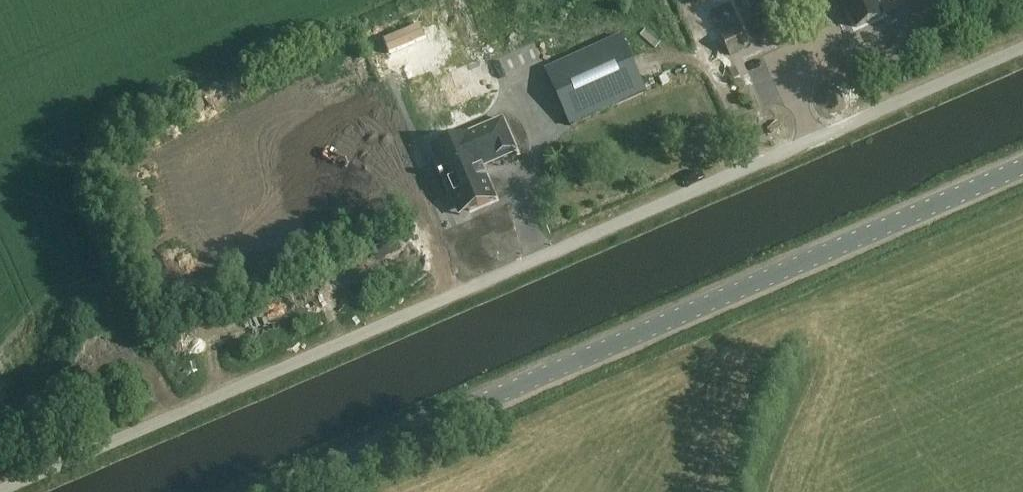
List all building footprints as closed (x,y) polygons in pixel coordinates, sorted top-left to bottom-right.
[(856,30),(885,17),(878,0),(843,0),(856,30)] [(750,49),(729,6),(708,16),(729,60),(750,49)] [(434,33),(397,50),(403,63),(425,53),(429,63),(444,56),(452,74),(463,69),(447,34),(436,39),(434,33)] [(646,94),(620,37),(563,63),(556,48),(539,56),(571,127),(646,94)] [(470,150),(450,158),(464,190),(473,186),(482,208),(510,196),(496,164),(501,162),(487,129),(465,139),(470,150)]
